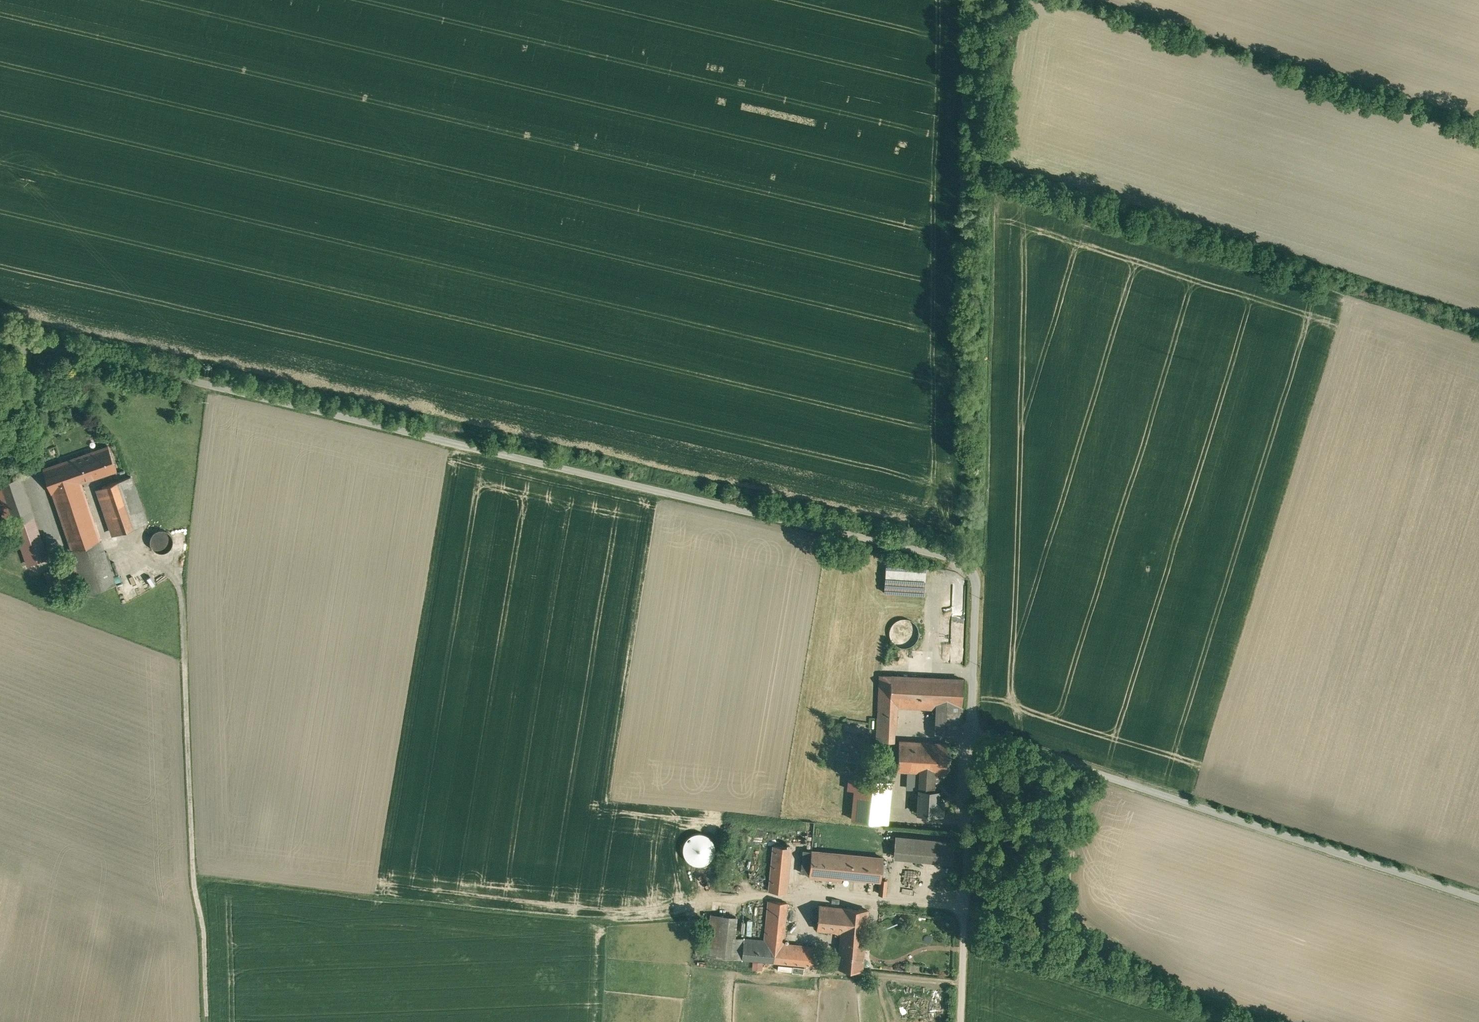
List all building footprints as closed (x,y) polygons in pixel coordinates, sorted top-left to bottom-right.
[(60,428),(31,437),(56,513),(85,504),(60,428)] [(134,490),(114,445),(88,456),(108,501),(134,490)] [(5,446),(0,447),(0,494),(19,487),(5,446)] [(19,489),(0,496),(0,506),(11,533),(33,525),(19,489)] [(158,514),(154,515),(146,519),(143,528),(147,538),(155,542),(165,539),(169,534),(170,525),(165,517),(158,514)] [(30,565),(51,559),(41,524),(35,526),(38,535),(22,540),(30,565)] [(91,592),(120,583),(110,549),(98,553),(97,550),(95,546),(86,549),(87,553),(82,555),(83,559),(49,568),(54,587),(87,577),(91,592)] [(888,584),(884,584),(877,588),(873,597),(878,607),(885,611),(896,609),(900,603),(901,594),(896,586),(888,584)] [(949,642),(860,637),(857,705),(874,706),(876,666),(921,668),(920,697),(946,698),(949,642)] [(931,707),(884,705),(883,736),(904,737),(904,754),(916,754),(917,737),(930,738),(931,707)] [(899,779),(916,779),(916,755),(899,755),(899,779)] [(941,809),(865,801),(862,822),(938,830),(941,809)] [(707,834),(687,834),(687,863),(707,863),(707,834)] [(890,834),(887,857),(944,863),(947,840),(890,834)] [(769,844),(764,890),(784,892),(789,846),(769,844)] [(847,871),(795,868),(794,892),(846,895),(847,871)] [(877,894),(885,895),(886,879),(878,878),(877,894)] [(810,932),(842,935),(845,897),(813,894),(810,932)] [(797,912),(763,909),(762,929),(796,932),(797,912)]
